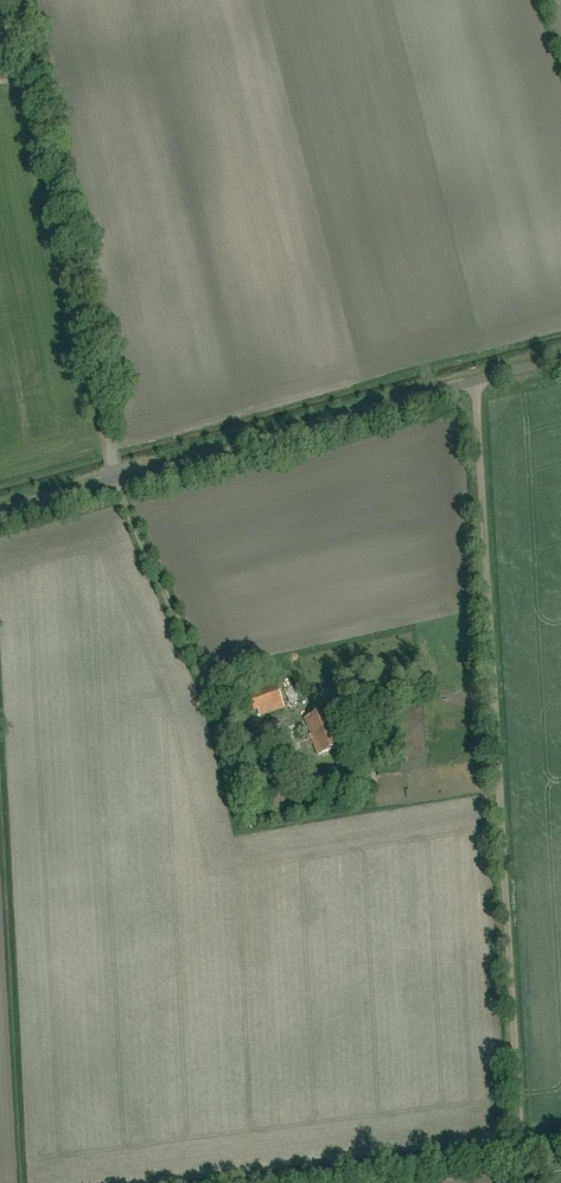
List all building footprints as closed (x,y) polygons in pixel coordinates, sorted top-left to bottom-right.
[(259,706),(293,695),(287,677),(253,688),(259,706)] [(325,751),(346,744),(332,707),(311,714),(325,751)]
